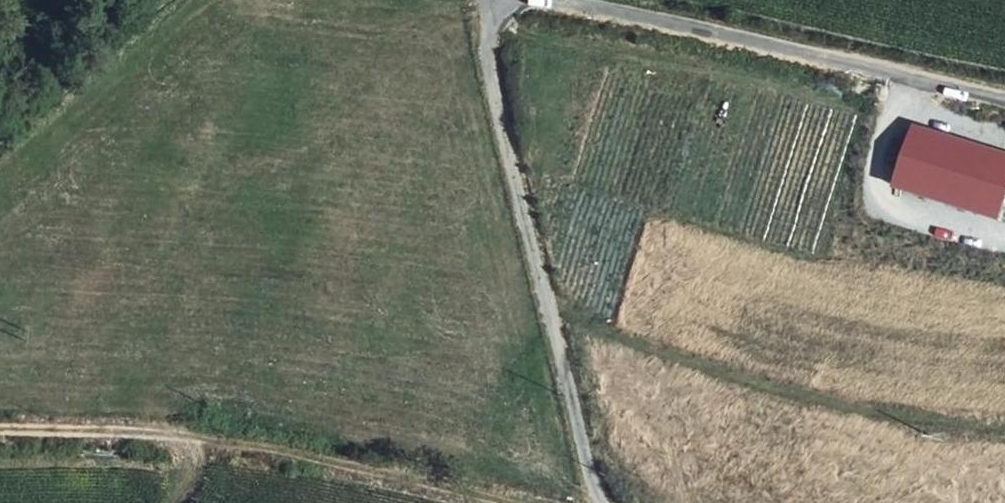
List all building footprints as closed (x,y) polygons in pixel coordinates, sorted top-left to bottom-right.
[(924,131),(906,190),(1004,221),(1004,157),(924,131)]
